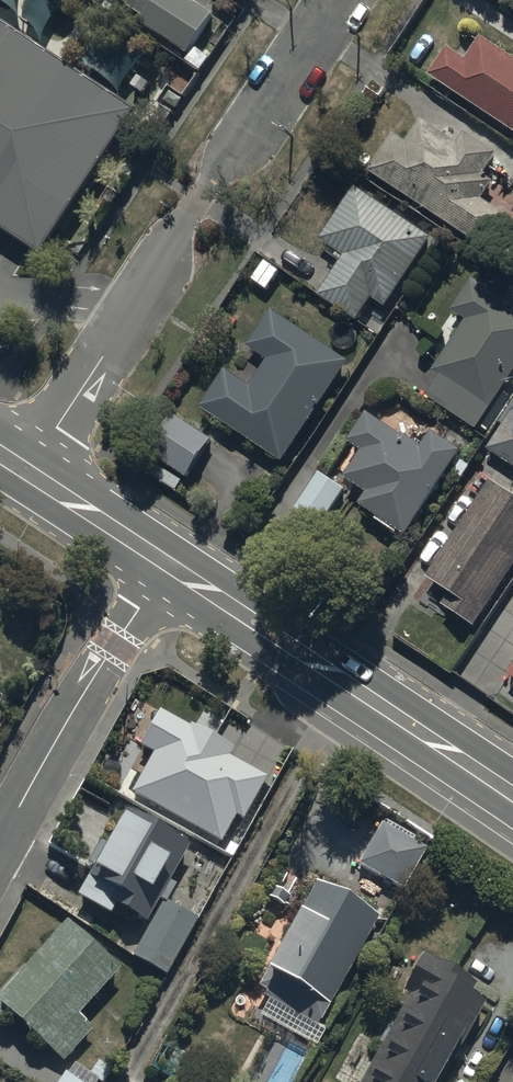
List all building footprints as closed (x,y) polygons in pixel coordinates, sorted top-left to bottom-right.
[(189,0),(118,0),(146,19),(142,24),(189,55),(215,17),(189,0)] [(28,245),(41,254),(50,238),(136,110),(0,21),(0,226),(28,245)] [(433,80),(512,133),(512,58),(483,38),(477,47),(465,39),(456,53),(449,49),(430,78),(433,80)] [(396,135),(371,174),(488,250),(508,219),(485,204),(498,184),(488,178),(502,156),(468,134),(460,145),(422,121),(408,143),(396,135)] [(434,240),(357,189),(322,241),(333,248),(330,252),(343,261),(319,297),(359,323),(375,300),(388,309),(434,240)] [(512,377),(512,289),(491,275),(484,286),(476,280),(453,315),(469,325),(438,373),(443,376),(429,398),(479,430),(512,377)] [(229,373),(205,410),(287,465),(353,367),(274,315),(251,350),(270,362),(252,389),(229,373)] [(487,451),(512,468),(512,412),(487,451)] [(148,450),(154,455),(188,478),(214,441),(174,413),(148,450)] [(401,532),(409,536),(463,454),(434,435),(426,448),(407,435),(405,439),(370,415),(351,444),(364,453),(347,479),(370,494),(363,506),(380,518),(378,521),(399,535),(401,532)] [(322,474),(298,509),(323,527),(348,491),(322,474)] [(490,483),(428,578),(451,593),(442,607),(477,629),(512,573),(512,498),(490,483)] [(192,848),(127,812),(108,846),(101,843),(88,866),(95,870),(79,897),(113,916),(118,907),(151,926),(133,959),(167,979),(200,921),(163,900),(192,848)] [(382,826),(359,865),(404,892),(427,853),(382,826)] [(383,920),(321,884),(261,990),(268,994),(266,996),(270,999),(261,1016),(316,1048),(326,1032),(321,1028),(383,920)] [(0,1000),(0,1004),(64,1063),(94,1031),(79,1017),(122,972),(71,924),(0,1000)] [(486,1006),(472,998),(477,989),(421,957),(400,994),(408,999),(361,1081),(443,1081),(486,1006)] [(113,1070),(99,1062),(92,1074),(72,1063),(62,1081),(106,1081),(113,1070)]
